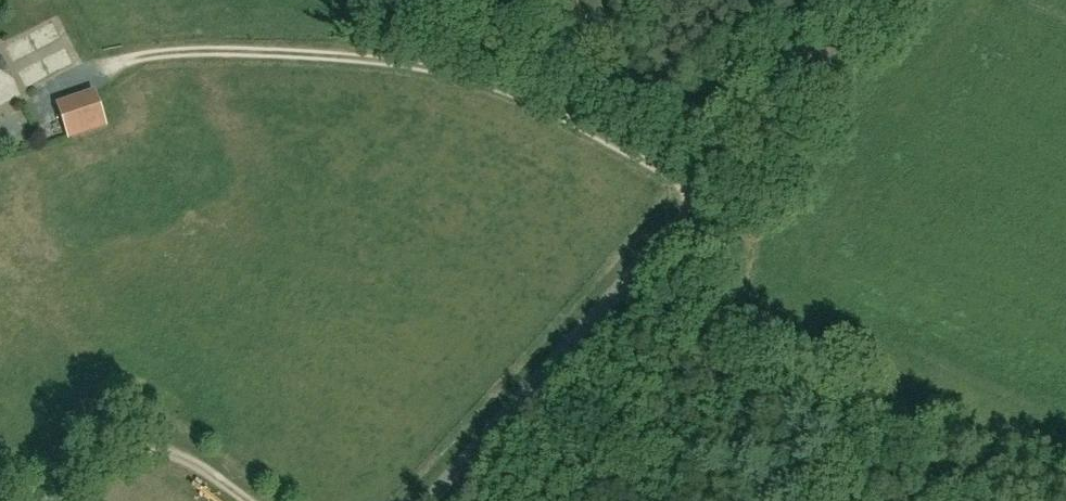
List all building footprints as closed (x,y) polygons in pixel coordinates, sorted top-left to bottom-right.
[(13,87),(8,77),(7,77),(7,78),(4,79),(0,72),(0,93),(13,87)] [(81,133),(106,125),(96,97),(71,105),(59,109),(68,138),(81,133)] [(9,146),(28,140),(22,123),(3,129),(9,146)]
